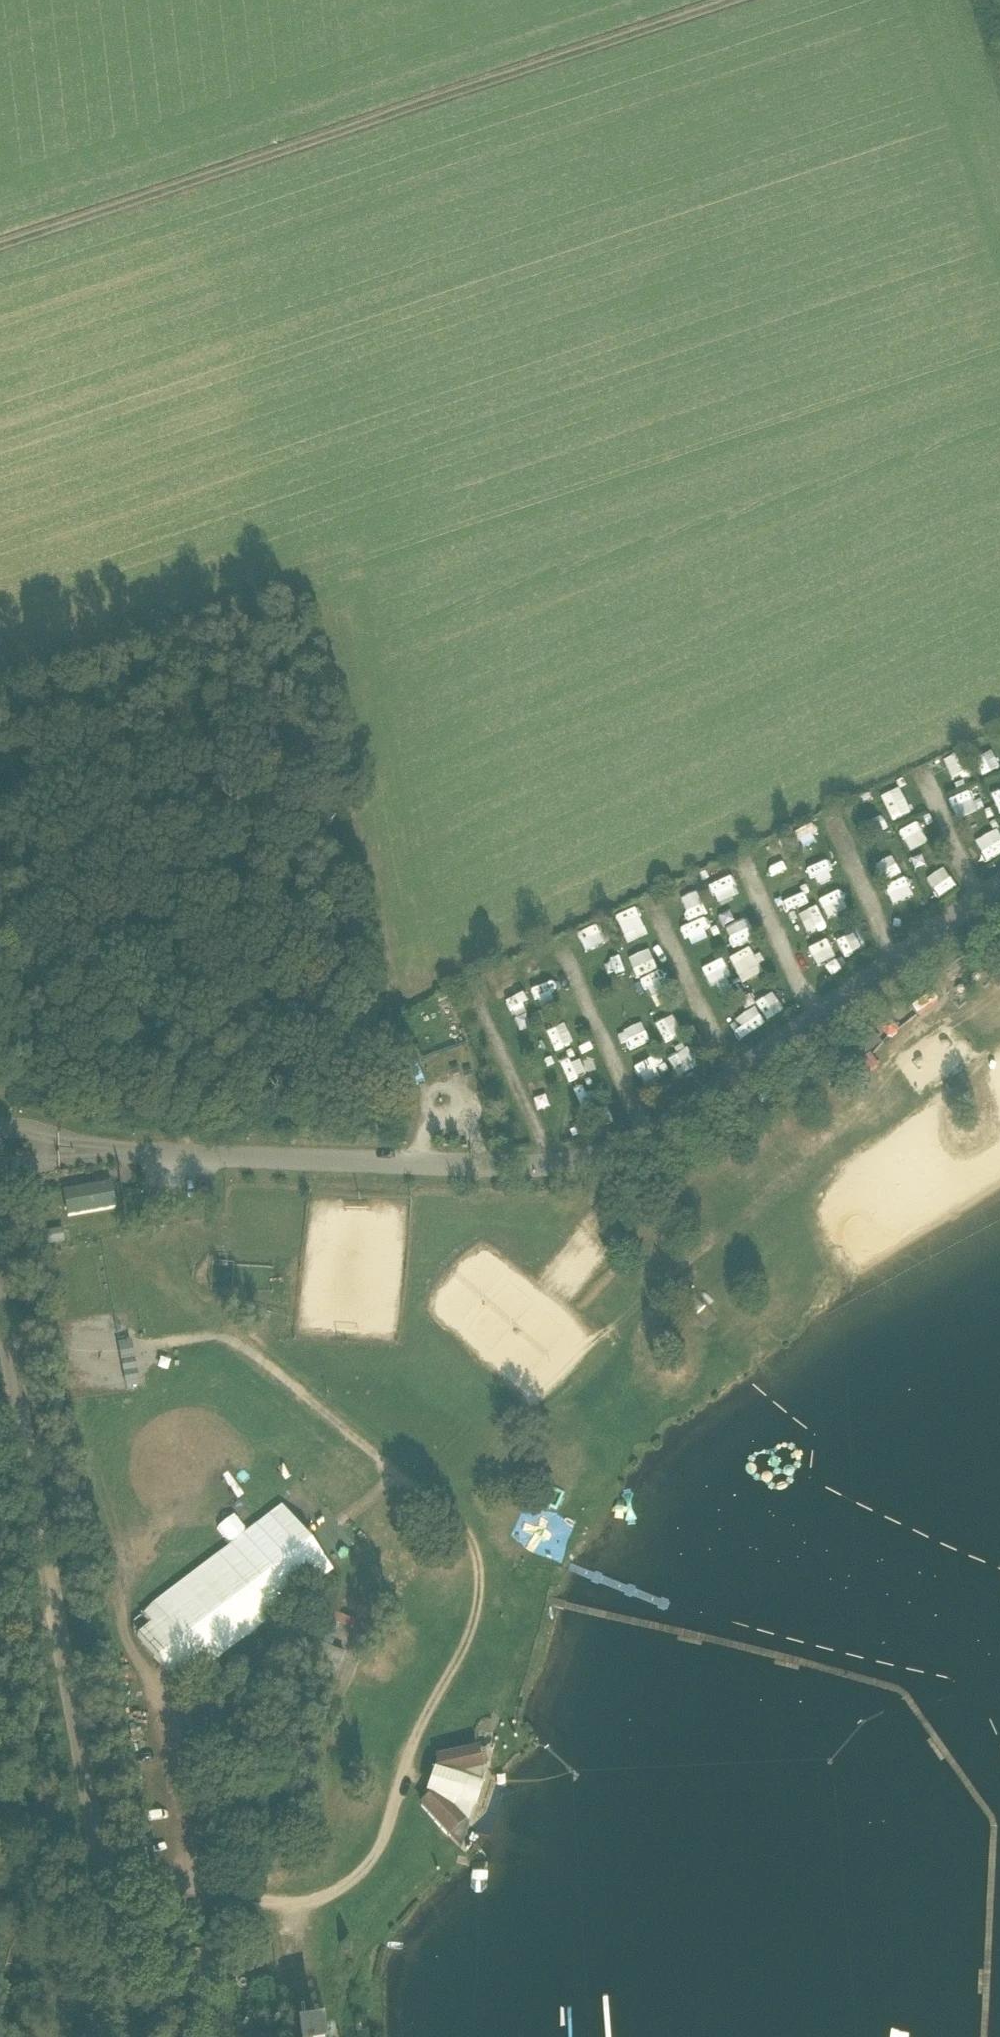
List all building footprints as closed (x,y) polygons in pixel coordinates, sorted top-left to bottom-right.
[(987,793),(999,787),(999,775),(971,788),(979,807),(991,802),(987,793)] [(899,783),(877,796),(889,815),(911,803),(899,783)] [(960,818),(979,809),(969,790),(950,799),(960,818)] [(870,799),(853,809),(857,816),(875,806),(870,799)] [(999,854),(999,831),(999,829),(976,838),(984,860),(999,854)] [(791,838),(801,857),(818,849),(808,830),(791,838)] [(805,869),(813,886),(832,877),(824,860),(805,869)] [(786,886),(794,906),(812,898),(804,878),(786,886)] [(820,909),(841,902),(837,892),(816,899),(820,909)] [(914,892),(895,902),(905,918),(923,908),(914,892)] [(678,912),(681,922),(703,914),(699,904),(678,912)] [(716,914),(719,923),(737,917),(734,908),(716,914)] [(619,938),(635,930),(626,912),(610,921),(619,938)] [(694,945),(713,936),(704,917),(685,925),(694,945)] [(797,927),(806,945),(826,935),(816,918),(797,927)] [(845,953),(864,942),(853,925),(835,936),(845,953)] [(578,933),(586,951),(601,944),(593,926),(578,933)] [(805,967),(831,950),(825,940),(799,957),(805,967)] [(637,976),(656,966),(647,947),(627,956),(637,976)] [(715,960),(703,968),(714,984),(726,976),(715,960)] [(602,966),(606,984),(628,979),(623,961),(602,966)] [(532,997),(542,1017),(560,1009),(550,989),(532,997)] [(769,1006),(773,1014),(792,1006),(788,998),(769,1006)] [(503,1006),(507,1022),(531,1016),(527,1000),(503,1006)] [(750,1003),(726,1020),(741,1040),(765,1023),(750,1003)] [(652,1015),(660,1033),(679,1024),(671,1007),(652,1015)] [(684,1075),(697,1065),(686,1052),(673,1061),(684,1075)] [(111,1184),(63,1193),(68,1217),(115,1209),(111,1184)] [(268,1516),(140,1613),(189,1677),(212,1660),(317,1580),(268,1516)] [(303,1679),(329,1688),(342,1652),(328,1647),(334,1628),(323,1623),(303,1679)] [(212,1660),(189,1677),(199,1690),(221,1673),(212,1660)] [(477,1749),(436,1757),(440,1778),(481,1770),(477,1749)] [(464,1821),(437,1790),(421,1804),(448,1835),(464,1821)] [(281,2026),(283,2036),(309,2036),(306,2022),(281,2026)]
